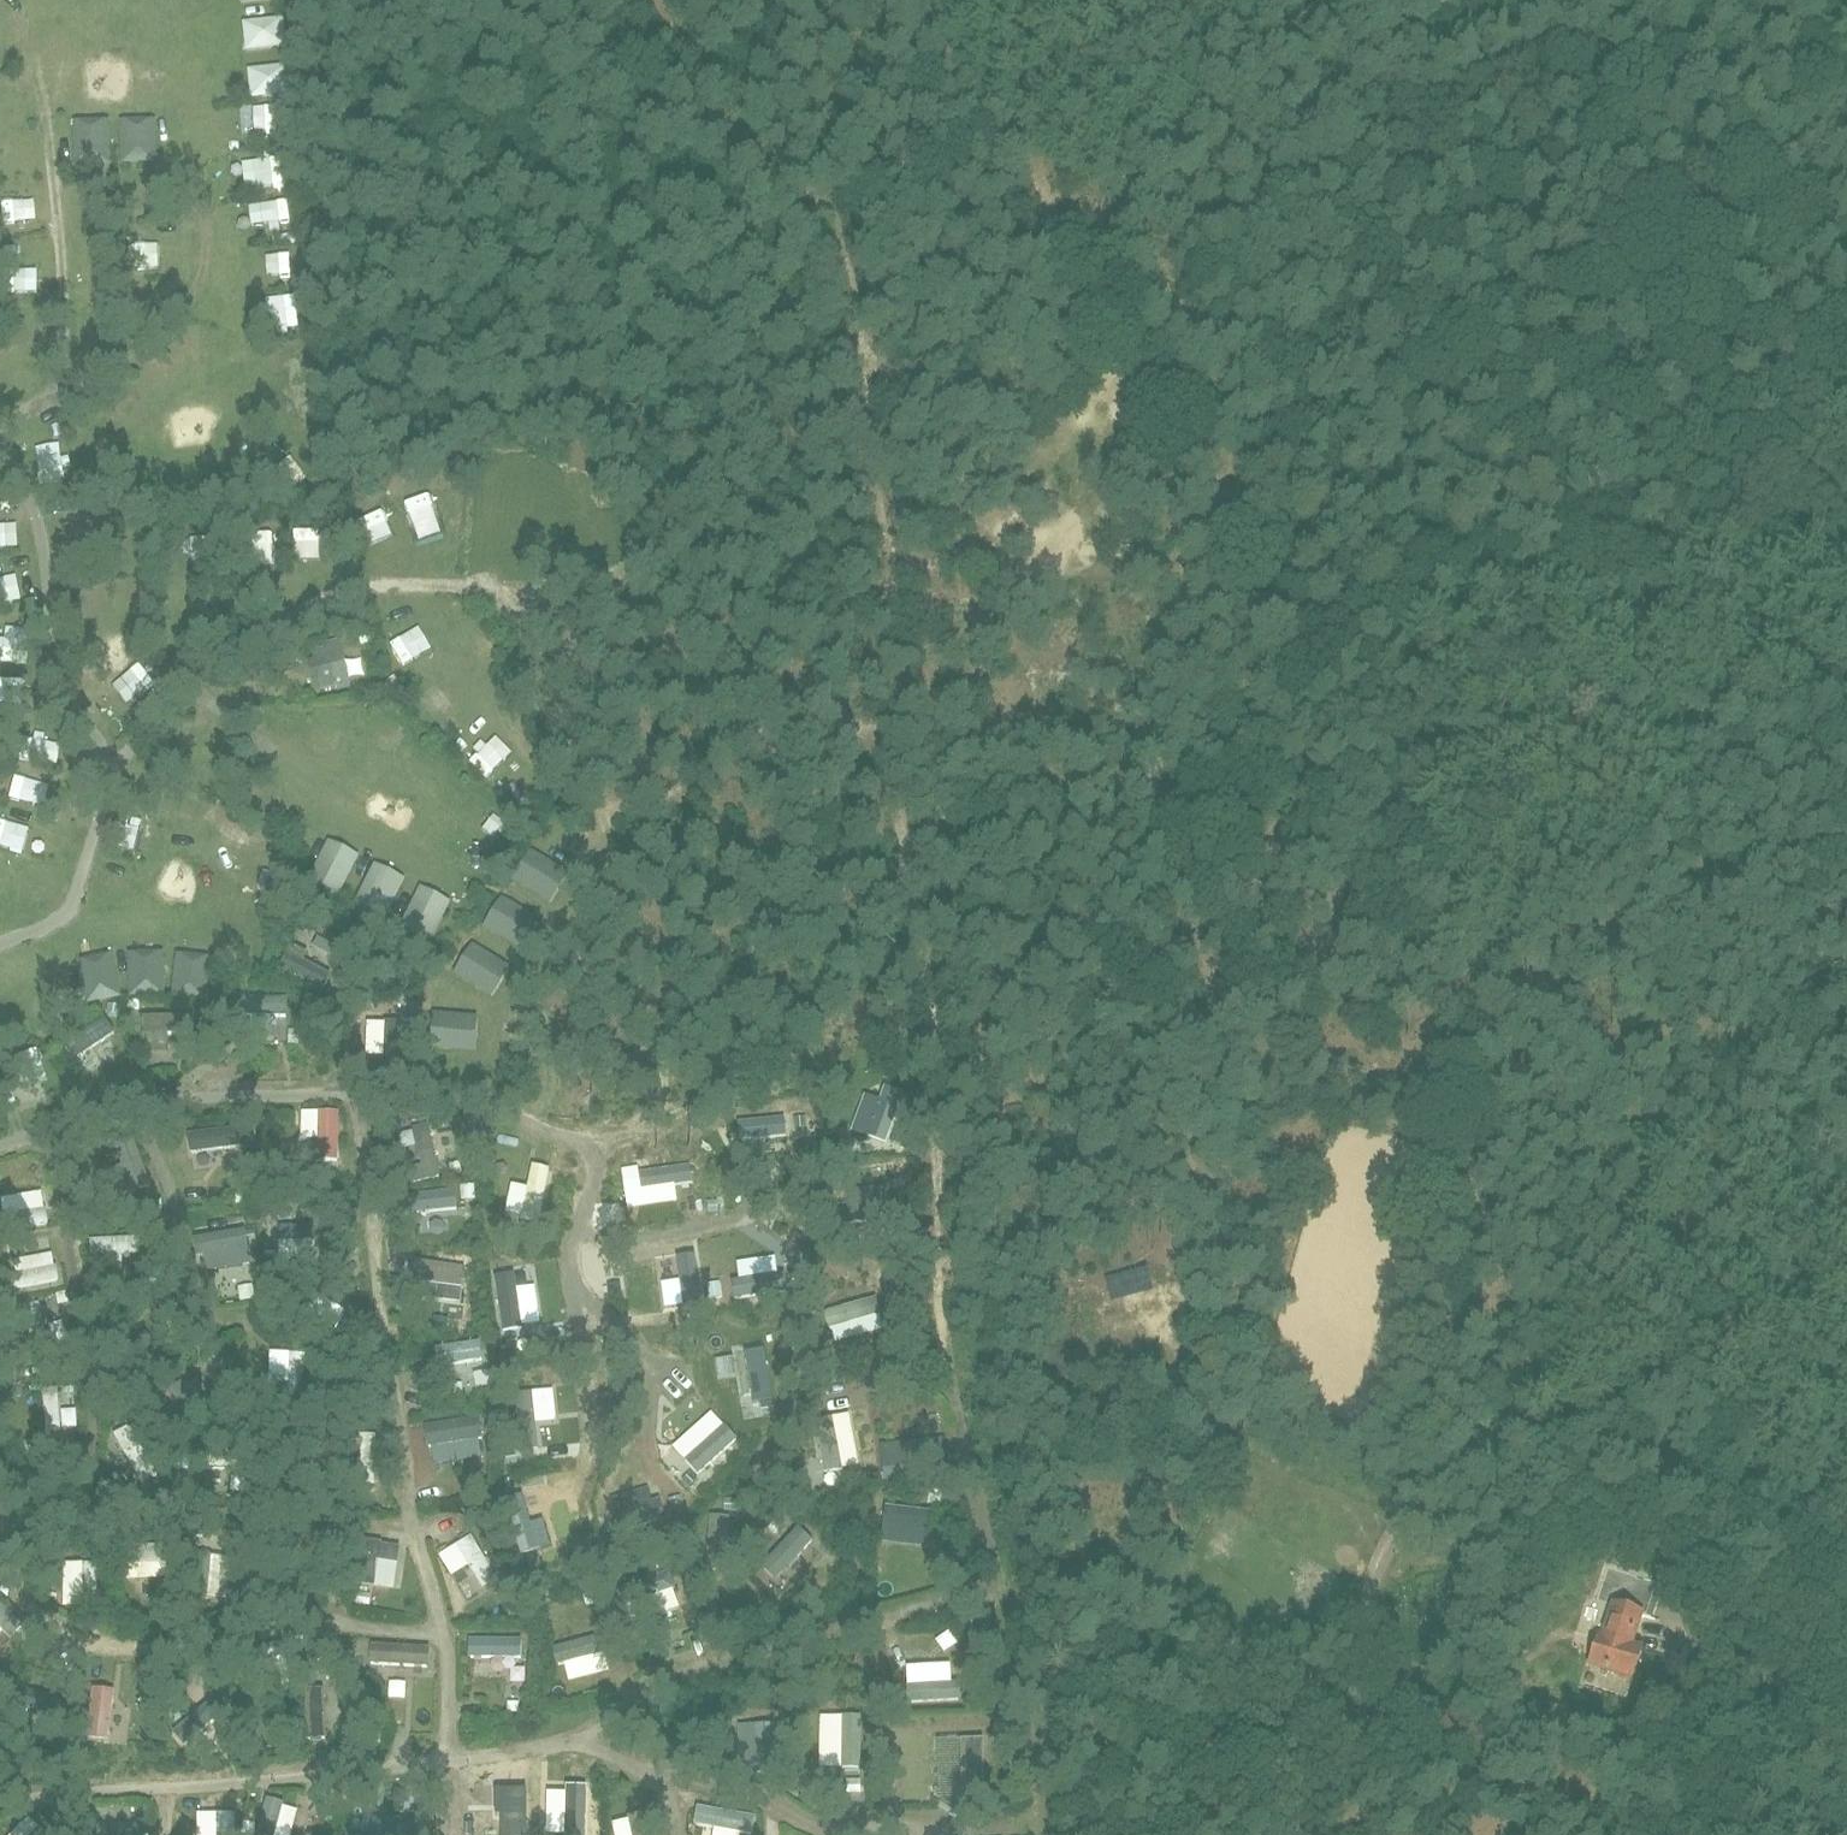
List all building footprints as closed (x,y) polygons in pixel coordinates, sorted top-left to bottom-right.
[(292,18),(291,0),(256,0),(257,20),(292,18)] [(287,40),(261,40),(262,68),(287,67),(287,40)] [(284,154),(285,132),(254,132),(254,154),(284,154)] [(166,151),(145,152),(146,173),(167,172),(166,151)] [(98,166),(102,178),(121,172),(117,160),(98,166)] [(261,200),(277,199),(278,208),(300,207),(299,173),(260,175),(261,200)] [(41,229),(41,204),(19,203),(19,229),(41,229)] [(152,225),(154,205),(142,204),(140,224),(152,225)] [(271,228),(271,248),(293,248),(293,228),(271,228)] [(304,273),(284,274),(285,293),(305,292),(304,273)] [(25,564),(24,538),(0,540),(0,565),(25,564)] [(282,541),(259,543),(261,577),(285,575),(282,541)] [(220,585),(214,550),(193,554),(198,588),(220,585)] [(357,672),(332,674),(334,696),(359,694),(357,672)] [(357,907),(376,865),(342,850),(323,892),(357,907)] [(0,870),(0,876),(4,882),(20,872),(13,861),(0,870)] [(259,866),(261,888),(276,887),(274,865),(259,866)] [(398,918),(419,894),(396,875),(376,898),(398,918)] [(28,888),(12,897),(20,912),(36,904),(28,888)] [(431,904),(420,925),(447,940),(458,919),(431,904)] [(146,1011),(175,1013),(179,973),(150,971),(146,1011)] [(217,1009),(222,982),(198,977),(193,1004),(217,1009)] [(159,1068),(179,1067),(177,1031),(157,1032),(159,1068)] [(123,1035),(83,1059),(95,1079),(135,1055),(123,1035)] [(401,1057),(402,1038),(383,1038),(382,1057),(401,1057)] [(52,1062),(35,1067),(40,1082),(57,1077),(52,1062)] [(216,1252),(233,1319),(263,1311),(247,1244),(216,1252)] [(478,1386),(487,1386),(484,1345),(476,1345),(478,1386)] [(79,1437),(77,1403),(60,1405),(62,1438),(79,1437)] [(476,1459),(470,1438),(441,1446),(446,1467),(476,1459)] [(142,1443),(131,1448),(139,1466),(150,1462),(142,1443)] [(370,1448),(356,1449),(358,1468),(372,1467),(370,1448)] [(249,1488),(248,1472),(212,1472),(212,1489),(249,1488)] [(792,1591),(807,1572),(814,1577),(831,1554),(809,1537),(776,1579),(792,1591)] [(485,1550),(454,1568),(467,1591),(485,1580),(501,1607),(513,1599),(485,1550)] [(165,1560),(140,1559),(139,1580),(164,1581),(165,1560)] [(1607,1565),(1596,1599),(1611,1601),(1600,1634),(1597,1633),(1587,1666),(1633,1681),(1643,1648),(1634,1645),(1644,1612),(1652,1616),(1662,1583),(1607,1565)] [(387,1598),(409,1602),(413,1575),(392,1572),(387,1598)] [(16,1638),(0,1622),(0,1654),(16,1638)] [(539,1659),(489,1658),(489,1678),(539,1678),(539,1659)] [(580,1664),(585,1687),(609,1681),(604,1658),(580,1664)] [(437,1684),(438,1665),(387,1662),(386,1681),(437,1684)] [(126,1750),(128,1697),(101,1696),(100,1750),(126,1750)] [(834,1728),(834,1778),(856,1778),(856,1727),(834,1728)] [(737,1733),(738,1744),(767,1742),(766,1731),(737,1733)] [(315,1824),(287,1812),(277,1834),(310,1834),(315,1824)] [(746,1828),(715,1824),(714,1834),(745,1834),(746,1828)] [(211,1834),(231,1834),(231,1826),(211,1825),(211,1834)]
